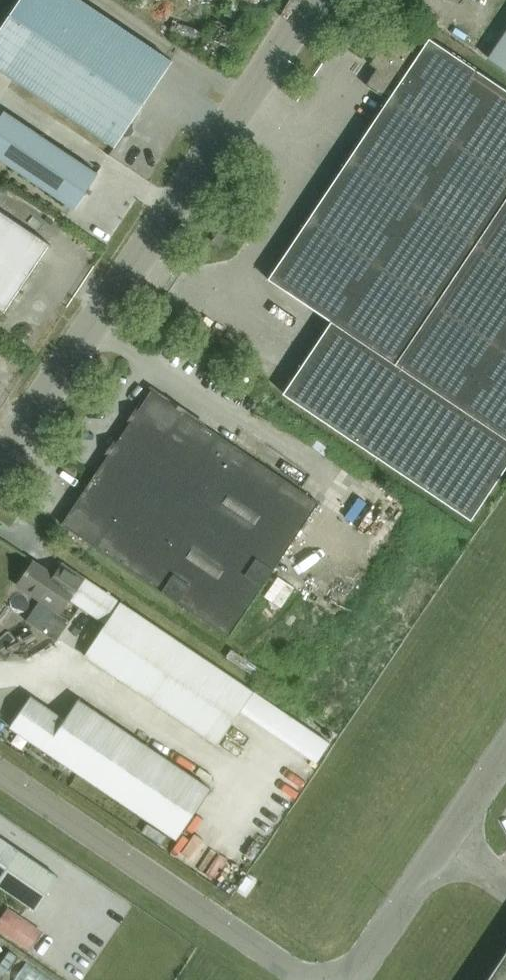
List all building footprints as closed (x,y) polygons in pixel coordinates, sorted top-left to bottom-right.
[(16,80),(116,147),(124,135),(130,138),(137,127),(132,124),(173,62),(81,0),(20,0),(0,30),(0,69),(16,80)] [(489,58),(505,69),(505,32),(489,58)] [(430,39),(420,54),(391,34),(370,65),(377,70),(366,86),(388,101),(269,279),(333,321),(284,394),(472,520),(505,469),(505,90),(430,39)] [(75,207),(97,174),(4,112),(0,118),(0,160),(74,209),(75,207)] [(16,295),(50,244),(0,210),(0,308),(5,311),(16,295)] [(221,247),(229,235),(221,229),(213,241),(221,247)] [(230,637),(320,504),(152,391),(62,525),(73,531),(95,547),(230,637)] [(34,560),(17,585),(40,600),(26,620),(57,640),(70,621),(60,614),(70,599),(85,578),(63,563),(55,575),(34,560)] [(218,745),(254,692),(85,578),(70,599),(106,623),(85,656),(218,745)] [(261,682),(266,674),(233,651),(228,659),(261,682)] [(10,726),(42,748),(178,839),(212,789),(78,699),(65,719),(31,696),(10,726)] [(0,837),(0,886),(36,911),(59,877),(0,837)] [(7,908),(0,918),(0,930),(30,949),(42,931),(7,908)] [(489,979),(505,979),(505,955),(489,979)]
